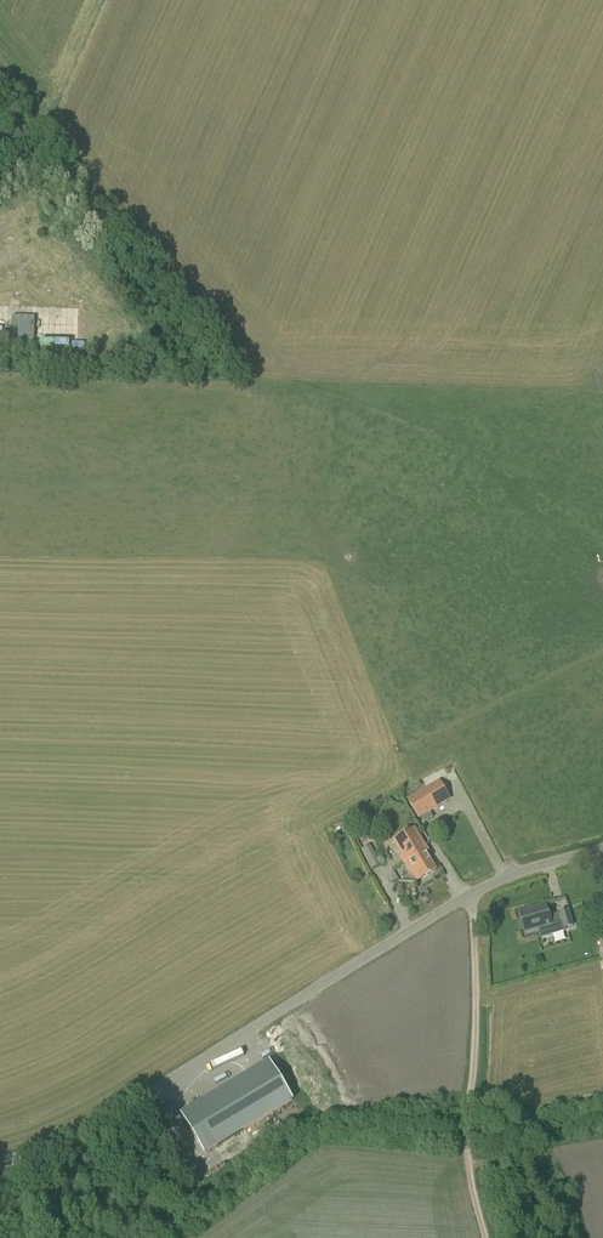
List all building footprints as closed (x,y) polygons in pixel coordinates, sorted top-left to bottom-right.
[(39,323),(40,305),(25,304),(24,318),(32,318),(32,323),(39,323)] [(430,794),(412,805),(422,822),(440,811),(430,794)] [(420,881),(437,871),(427,854),(430,853),(416,828),(394,841),(413,872),(415,871),(420,881)] [(374,852),(365,857),(371,870),(381,865),(374,852)] [(549,916),(545,904),(532,908),(532,909),(519,913),(526,935),(552,927),(552,925),(561,923),(563,930),(574,927),(568,909),(558,912),(558,914),(549,916)] [(204,1155),(255,1125),(247,1112),(286,1089),(270,1061),(180,1116),(204,1155)]
